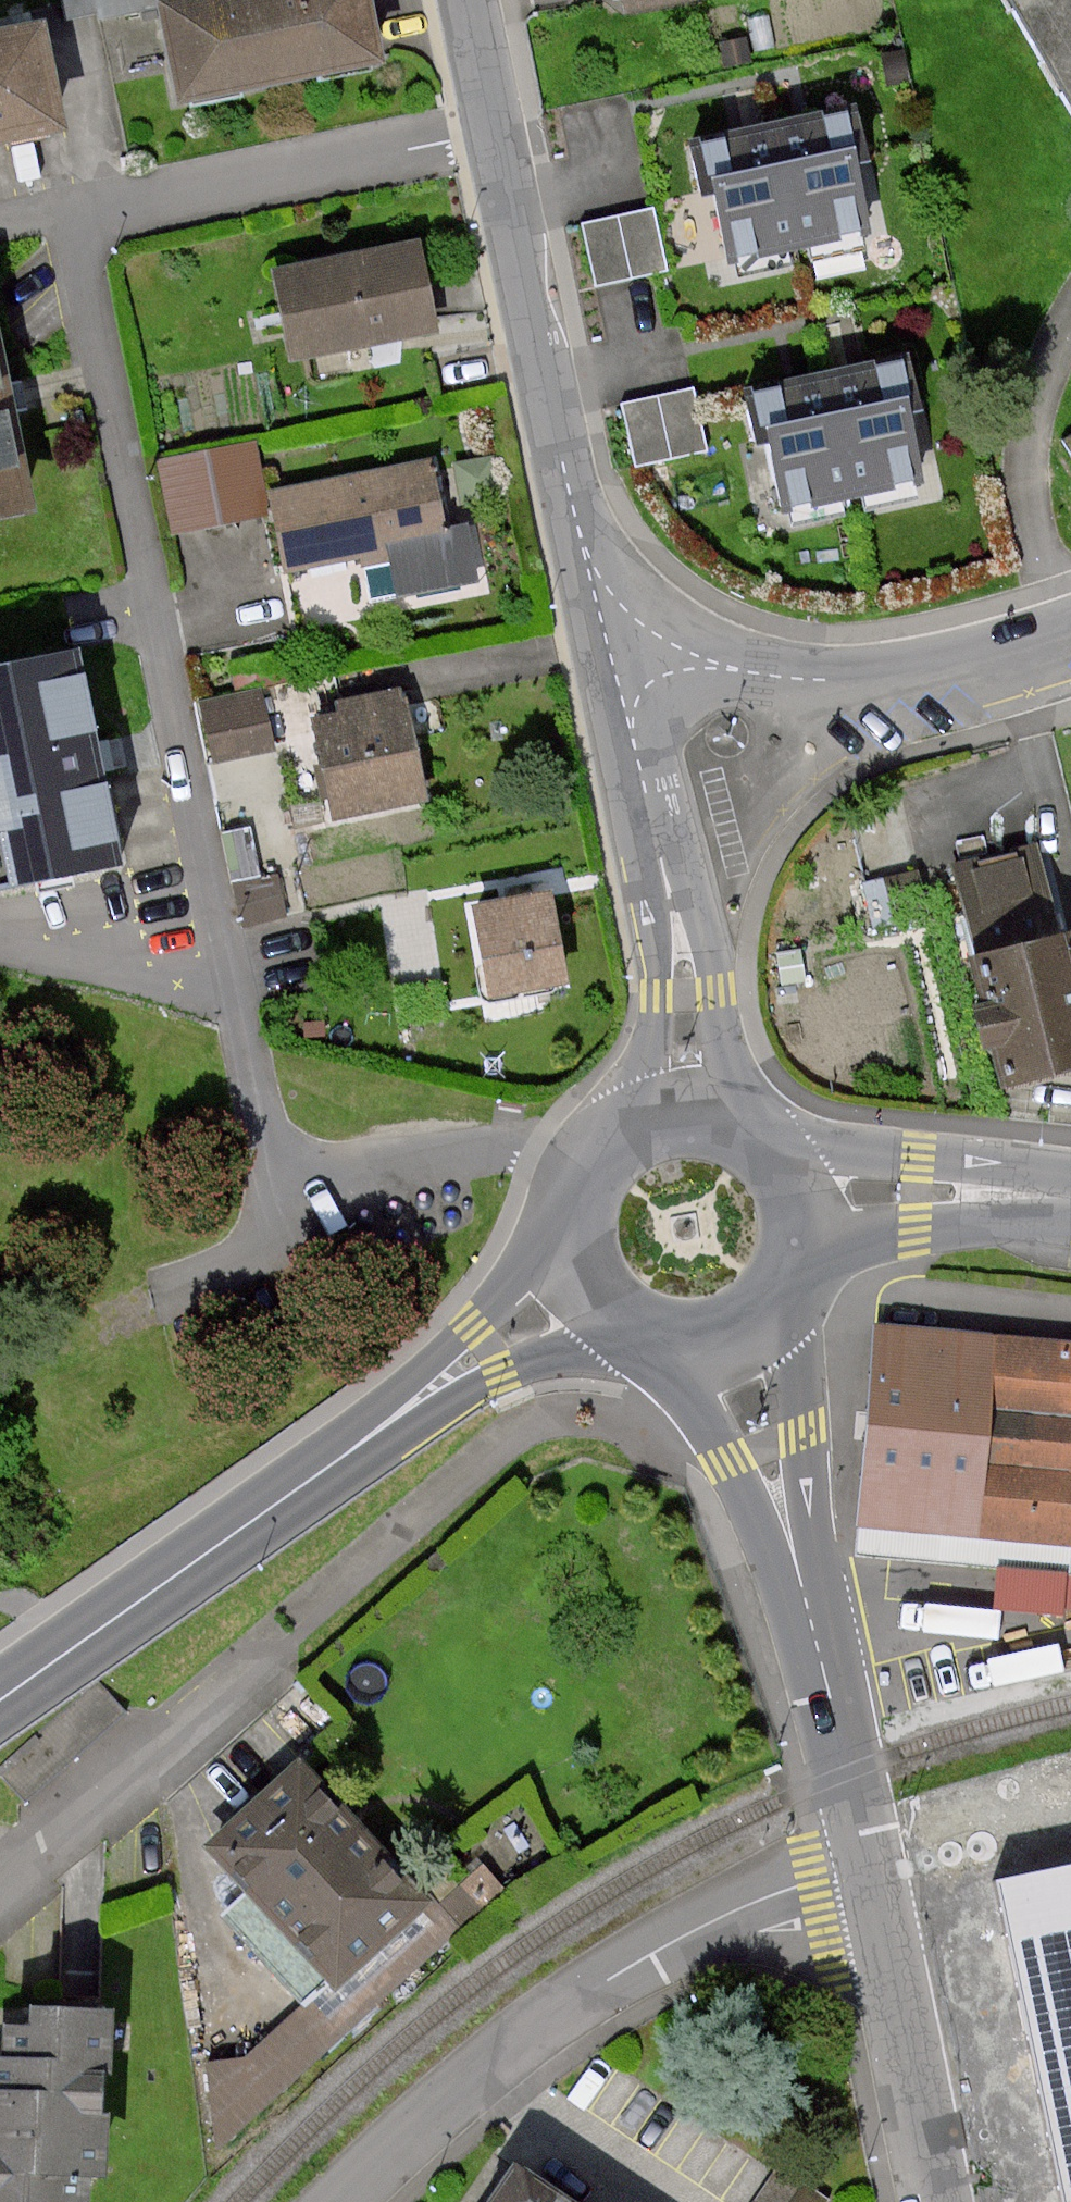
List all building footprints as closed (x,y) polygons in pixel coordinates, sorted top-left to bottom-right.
[(69,18),(101,11),(102,21),(166,8),(164,2),(164,0),(63,0),(69,18)] [(184,99),(379,61),(367,0),(175,0),(164,2),(166,8),(184,99)] [(1070,93),(1070,0),(1017,0),(1070,93)] [(64,124),(40,20),(0,29),(0,138),(64,124)] [(859,194),(873,191),(865,151),(858,114),(699,145),(706,182),(717,180),(733,259),(867,233),(859,194)] [(584,222),(597,284),(670,269),(660,221),(657,207),(584,222)] [(417,245),(278,271),(294,353),(432,328),(425,288),(417,245)] [(909,442),(922,439),(914,399),(907,362),(748,393),(755,430),(766,427),(782,507),(916,481),(909,442)] [(28,511),(6,399),(0,371),(0,516),(28,511)] [(622,406),(635,467),(709,450),(696,390),(622,406)] [(258,441),(159,459),(174,535),(271,514),(258,441)] [(483,574),(473,524),(439,530),(426,464),(278,493),(294,574),(399,554),(406,589),(483,574)] [(120,868),(98,756),(78,654),(0,669),(0,892),(120,868)] [(265,686),(203,702),(218,764),(278,750),(265,686)] [(317,720),(340,816),(424,797),(398,688),(338,702),(341,715),(317,720)] [(250,826),(221,831),(233,881),(262,876),(250,826)] [(961,870),(981,953),(1012,1080),(1041,1073),(1070,1065),(1070,970),(1062,935),(1041,850),(961,870)] [(262,876),(233,881),(243,925),(289,919),(280,873),(262,876)] [(551,896),(479,908),(493,993),(565,981),(551,896)] [(802,945),(779,950),(785,986),(811,985),(802,945)] [(881,1328),(861,1523),(858,1555),(1070,1577),(1070,1347),(1001,1340),(881,1328)] [(306,2009),(333,1984),(418,1908),(297,1773),(252,1813),(214,1846),(261,1898),(230,1926),(306,2009)] [(1009,1885),(1070,2197),(1070,1873),(1009,1885)] [(0,2061),(0,2201),(64,2201),(83,2201),(85,2172),(102,2173),(105,2119),(99,2118),(100,2095),(102,2066),(105,2015),(38,2011),(37,2030),(12,2029),(10,2062),(0,2061)] [(522,2181),(508,2201),(555,2201),(522,2181)]
